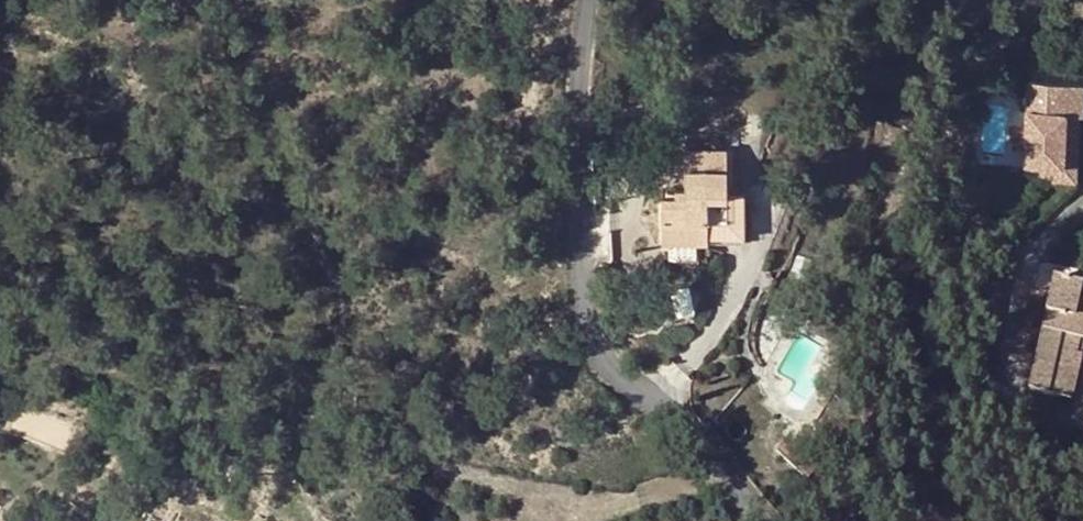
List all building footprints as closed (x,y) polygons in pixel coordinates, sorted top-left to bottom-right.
[(1029,69),(1023,163),(1045,165),(1062,166),(1065,114),(1079,115),(1082,115),(1082,95),(1082,73),(1029,69)] [(1079,115),(1065,114),(1062,166),(1045,165),(1044,178),(1074,180),(1079,115)] [(663,243),(688,243),(688,221),(708,222),(708,243),(745,242),(745,191),(727,190),(727,150),(687,150),(687,187),(686,196),(676,196),(663,196),(663,243)] [(686,196),(687,187),(676,187),(676,196),(686,196)] [(688,221),(688,243),(708,243),(708,222),(688,221)] [(1082,340),(1082,302),(1078,301),(1081,285),(1054,279),(1050,296),(1033,291),(1028,316),(1045,320),(1042,332),(1029,388),(1071,398),(1081,354),(1074,353),(1076,339),(1082,340)] [(1025,329),(1042,332),(1045,320),(1028,316),(1025,329)] [(1081,354),(1082,343),(1082,340),(1076,339),(1074,353),(1081,354)]
